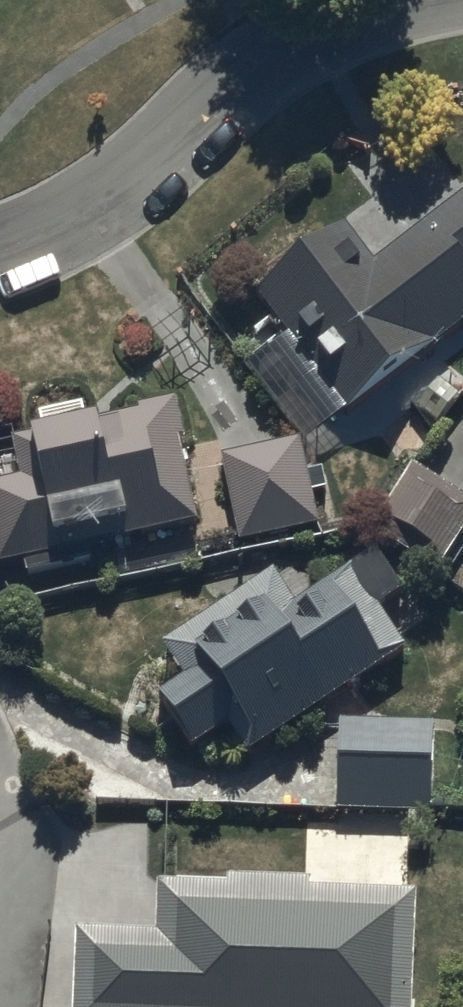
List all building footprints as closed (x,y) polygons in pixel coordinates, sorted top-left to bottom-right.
[(265,309),(354,424),(462,339),(462,209),(380,273),(354,239),(265,309)] [(0,496),(0,574),(57,564),(56,560),(193,537),(179,453),(186,452),(179,410),(141,417),(143,431),(17,453),(23,492),(0,496)] [(300,451),(224,470),(245,556),(321,537),(300,451)] [(414,476),(373,538),(439,581),(462,545),(462,508),(414,476)] [(273,588),(165,658),(189,695),(162,713),(194,762),(232,736),(253,768),(406,668),(376,622),(402,605),(378,568),(296,622),(273,588)] [(437,735),(339,732),(336,813),(435,816),(437,735)] [(158,897),(156,944),(80,941),(77,1006),(417,1006),(417,904),(313,904),(313,892),(230,889),(230,897),(158,897)]
